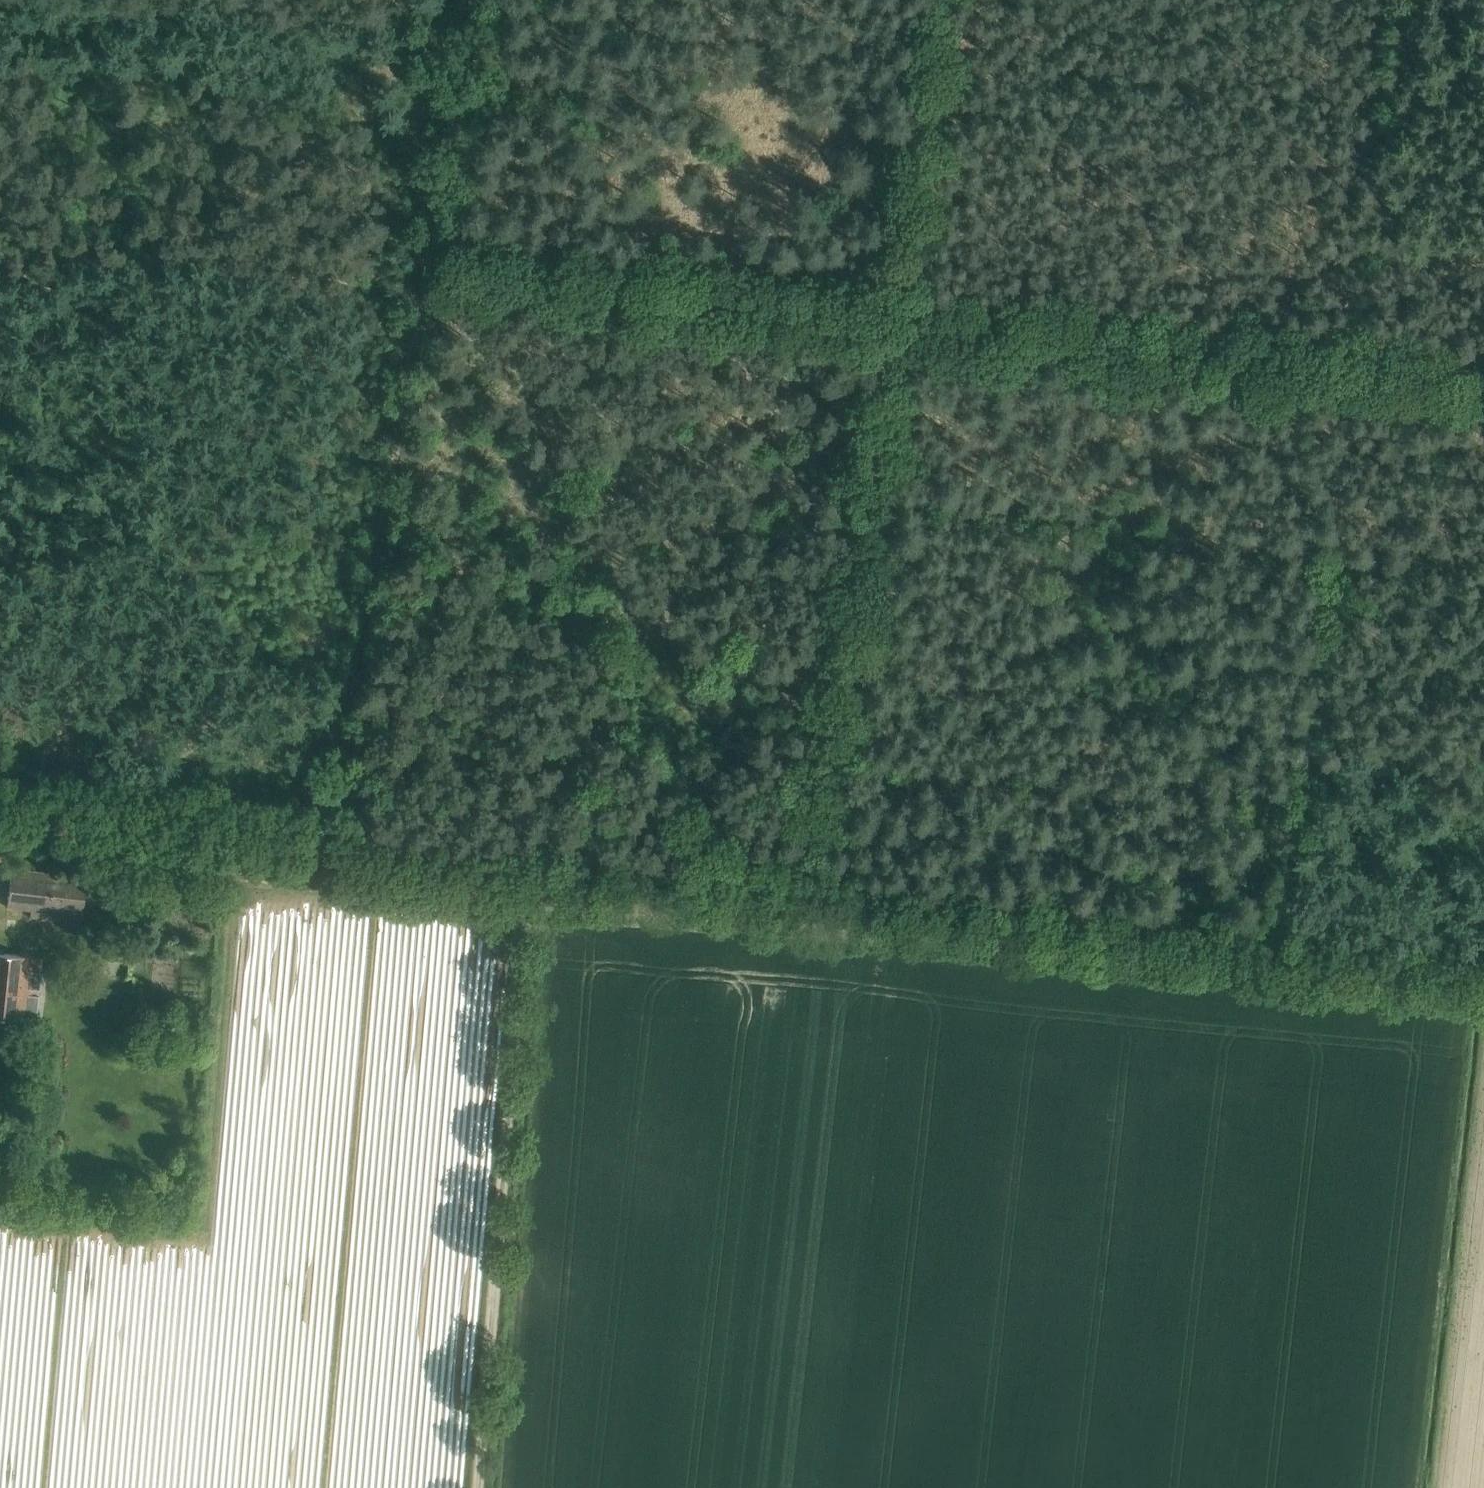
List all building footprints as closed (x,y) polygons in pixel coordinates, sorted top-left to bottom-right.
[(11,869),(7,906),(31,909),(30,917),(42,919),(42,916),(64,919),(64,922),(81,924),(85,879),(64,876),(65,875),(11,869)] [(35,1021),(42,957),(0,953),(0,1017),(35,1021)]
